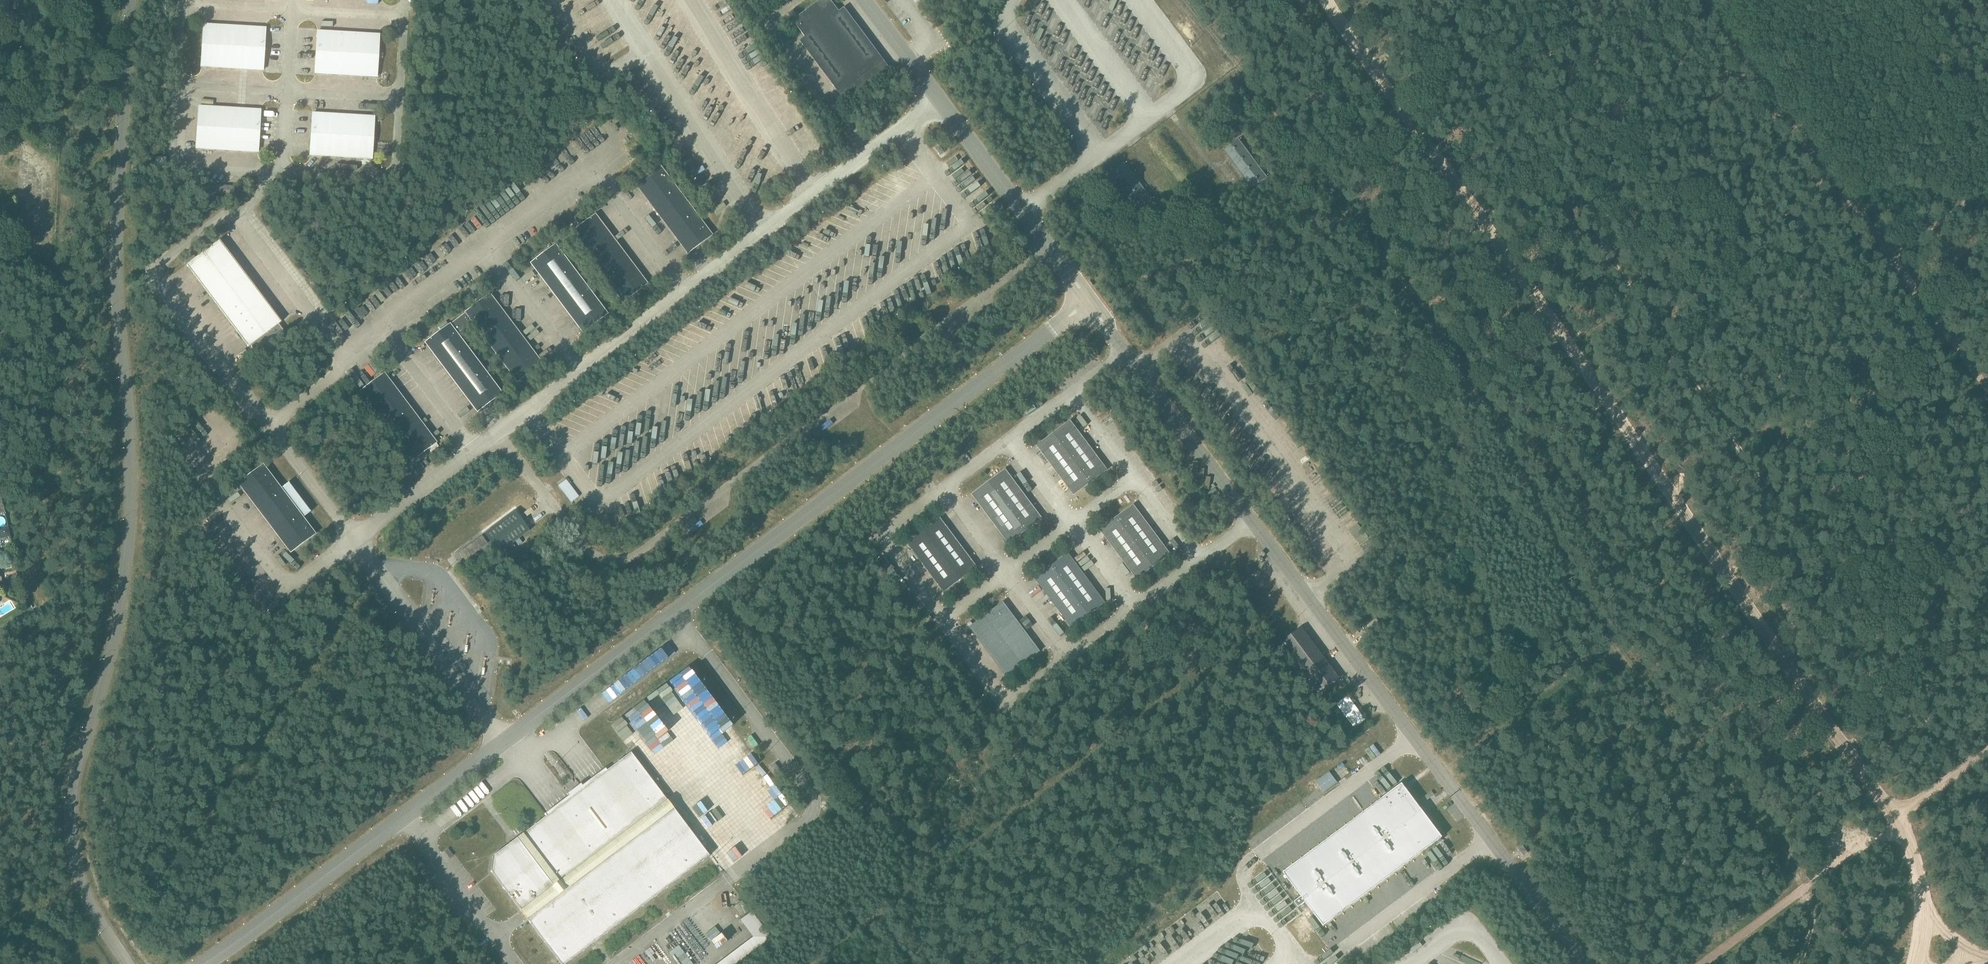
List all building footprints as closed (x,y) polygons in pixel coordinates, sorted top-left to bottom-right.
[(845,102),(890,68),(844,7),(839,11),(831,0),(820,0),(793,20),(805,37),(800,41),(845,102)] [(204,24),(201,67),(239,69),(247,69),(263,70),(265,28),(204,24)] [(318,31),(315,73),(377,77),(379,35),(318,31)] [(199,106),(196,149),(258,152),(260,110),(245,109),(237,109),(199,106)] [(313,113),(310,155),(372,159),(374,117),(313,113)] [(1238,140),(1224,151),(1229,157),(1247,182),(1252,188),(1266,178),(1238,140)] [(944,152),(939,146),(935,149),(940,155),(944,152)] [(1124,164),(1110,174),(1138,212),(1152,201),(1147,195),(1129,170),(1124,164)] [(660,166),(635,185),(687,254),(712,236),(660,166)] [(215,194),(234,195),(235,186),(215,185),(215,194)] [(595,215),(570,233),(623,303),(647,284),(595,215)] [(570,218),(563,223),(566,227),(573,223),(570,218)] [(186,265),(248,347),(250,345),(256,352),(284,331),(278,324),(281,322),(219,240),(186,265)] [(555,245),(530,263),(583,333),(607,314),(555,245)] [(542,363),(490,294),(490,293),(464,312),(464,313),(450,324),(450,323),(424,343),(477,412),(502,393),(457,334),(472,323),(517,383),(542,363)] [(360,392),(412,462),(425,452),(428,449),(431,452),(438,447),(436,443),(384,374),(360,392)] [(1073,495),(1107,470),(1070,420),(1037,446),(1073,495)] [(263,465),(238,484),(290,553),(315,534),(314,534),(302,518),(311,512),(310,511),(310,512),(289,484),(289,483),(280,489),(263,466),(263,465)] [(1005,470),(972,495),(1009,544),(1042,519),(1005,470)] [(571,503),(579,497),(566,480),(558,486),(571,503)] [(1133,505),(1100,530),(1137,579),(1170,554),(1133,505)] [(940,518),(907,543),(943,592),(977,567),(940,518)] [(459,553),(465,561),(488,544),(481,536),(459,553)] [(499,548),(507,542),(503,537),(495,543),(499,548)] [(1068,554),(1035,579),(1071,628),(1105,603),(1068,554)] [(970,627),(1006,677),(1040,651),(1003,602),(970,627)] [(1280,643),(1318,693),(1339,678),(1301,627),(1280,643)] [(1365,719),(1354,704),(1347,695),(1336,703),(1355,728),(1365,719)] [(568,796),(545,813),(546,816),(523,833),(493,856),(491,870),(561,963),(565,963),(708,856),(666,800),(630,752),(606,770),(605,769),(582,786),(580,784),(567,794),(568,796)] [(776,773),(780,770),(775,763),(771,766),(776,773)] [(1323,926),(1442,838),(1402,784),(1283,873),(1301,897),(1294,902),(1298,908),(1305,902),(1323,926)] [(1529,853),(1523,845),(1518,849),(1523,857),(1529,853)]
